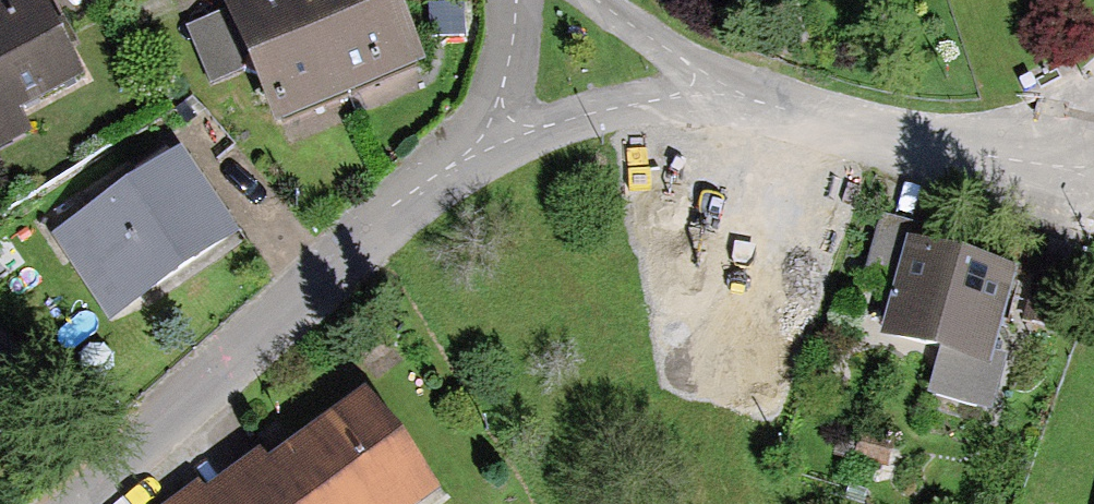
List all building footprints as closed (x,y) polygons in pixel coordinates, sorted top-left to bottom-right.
[(22,134),(10,114),(73,79),(28,0),(16,0),(0,9),(0,146),(22,134)] [(276,119),(343,90),(303,0),(272,0),(231,19),(276,119)] [(343,90),(410,60),(384,0),(303,0),(343,90)] [(54,245),(106,322),(226,241),(174,164),(54,245)] [(907,230),(880,346),(979,369),(1005,253),(907,230)] [(420,496),(357,408),(260,476),(254,468),(203,503),(410,503),(420,496)]
